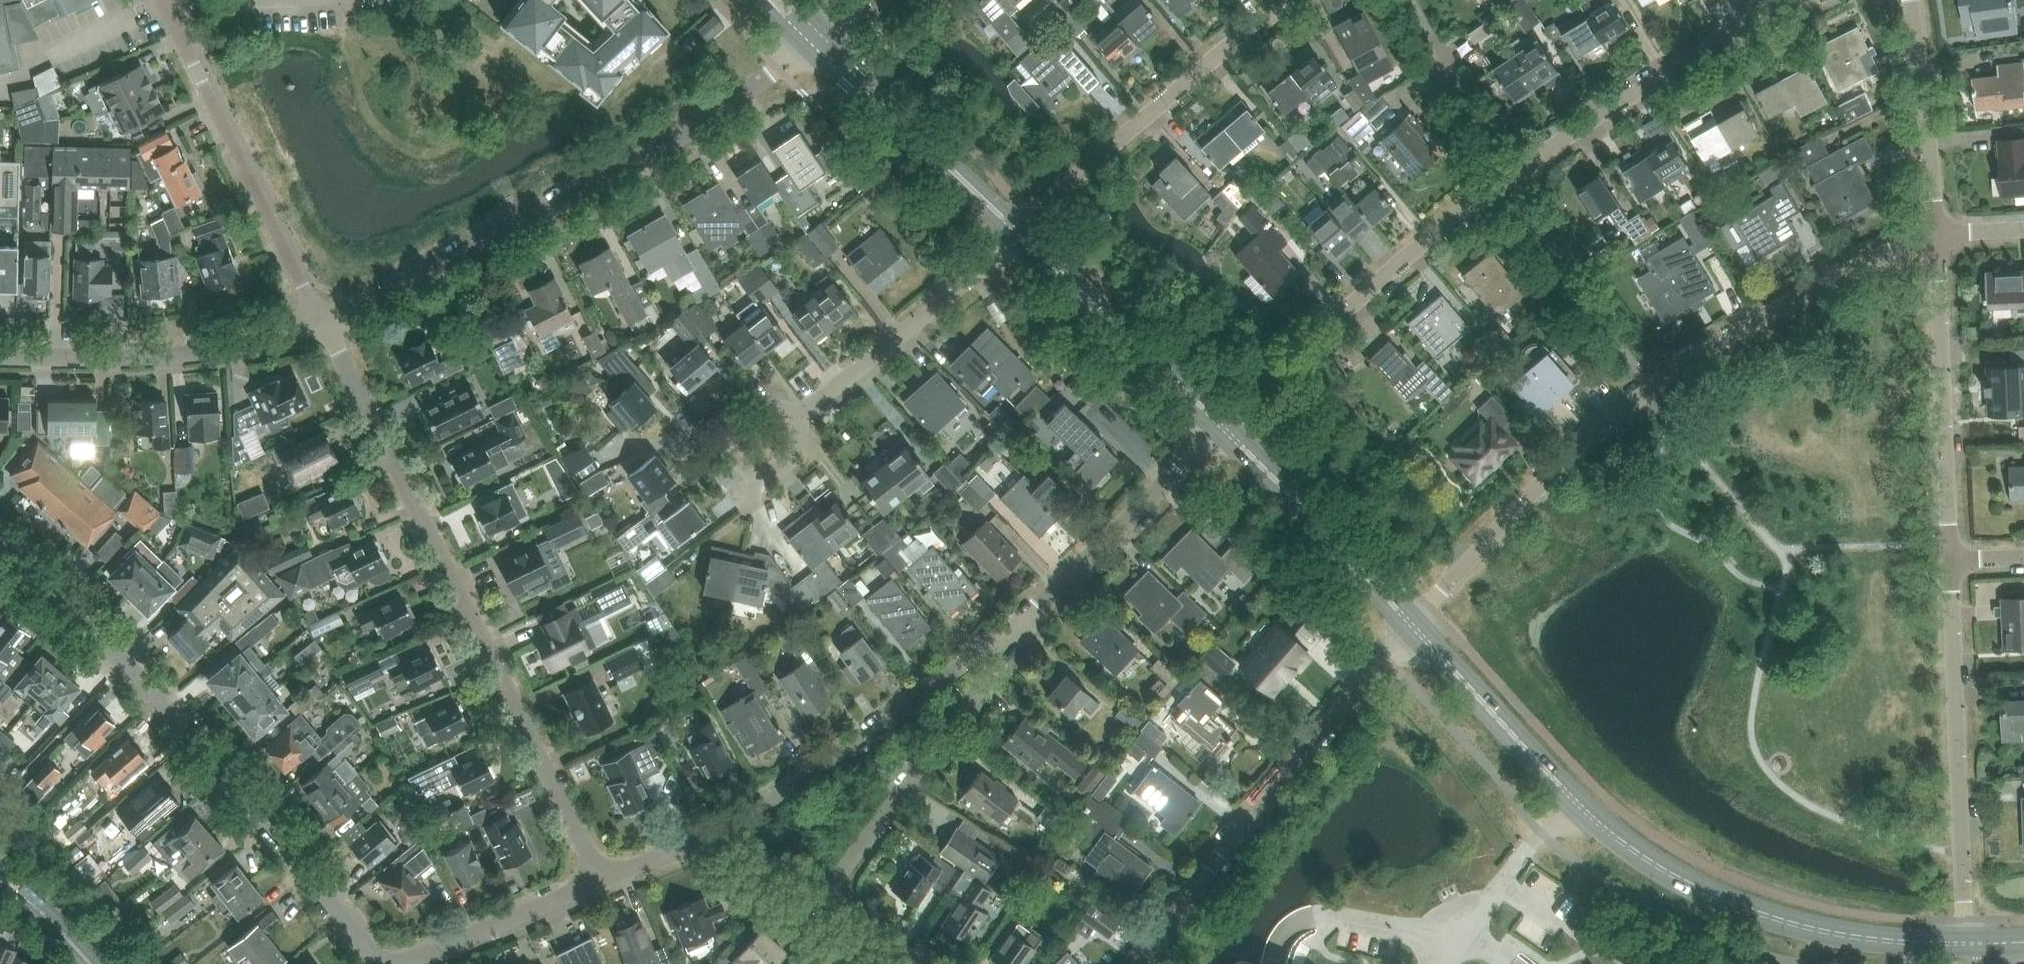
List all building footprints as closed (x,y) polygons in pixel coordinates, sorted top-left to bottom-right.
[(20,69),(16,50),(13,37),(32,28),(58,15),(87,0),(0,0),(0,73),(20,69)] [(584,95),(669,21),(650,0),(509,0),(504,5),(584,95)] [(988,25),(990,24),(1018,57),(1030,46),(1051,28),(1036,11),(1026,20),(1032,28),(1025,34),(1007,13),(1015,6),(1011,0),(966,0),(988,25)] [(1068,14),(1057,0),(1054,0),(1038,13),(1051,28),(1068,14)] [(1069,14),(1071,12),(1085,0),(1057,0),(1068,14),(1069,14)] [(1093,9),(1100,3),(1098,0),(1086,0),(1093,9)] [(1111,16),(1136,45),(1158,26),(1135,0),(1130,0),(1111,16)] [(1176,11),(1181,16),(1199,0),(1168,0),(1176,11)] [(1497,10),(1513,0),(1490,0),(1497,10)] [(1508,7),(1525,32),(1541,21),(1526,0),(1519,0),(1508,7)] [(1580,5),(1583,11),(1603,42),(1627,27),(1620,16),(1622,15),(1620,11),(1618,12),(1616,9),(1617,8),(1618,7),(1613,0),(1589,0),(1580,5)] [(1979,37),(2016,32),(2013,9),(2012,0),(1961,0),(1965,24),(1977,22),(1979,37)] [(1485,10),(1477,15),(1483,25),(1491,19),(1485,10)] [(1555,22),(1545,28),(1554,42),(1564,35),(1577,57),(1603,42),(1583,11),(1558,27),(1555,22)] [(1069,14),(1062,20),(1075,35),(1076,37),(1085,29),(1071,12),(1069,14)] [(1362,12),(1334,27),(1357,70),(1359,73),(1346,80),(1352,89),(1363,104),(1364,105),(1376,99),(1373,93),(1368,83),(1393,70),(1385,55),(1362,12)] [(714,15),(697,30),(707,41),(724,26),(714,15)] [(1136,45),(1111,16),(1090,35),(1114,64),(1136,45)] [(1491,19),(1483,25),(1469,34),(1475,44),(1499,28),(1492,18),(1491,19)] [(1051,29),(1064,44),(1075,35),(1062,20),(1054,26),(1051,29)] [(1857,55),(1867,51),(1857,30),(1820,49),(1839,88),(1857,79),(1853,70),(1862,66),(1857,55)] [(682,44),(688,51),(689,52),(699,44),(691,35),(682,44)] [(1509,46),(1511,49),(1512,48),(1538,87),(1542,90),(1546,91),(1560,82),(1561,77),(1559,72),(1547,55),(1549,54),(1546,50),(1545,51),(1537,40),(1536,40),(1536,41),(1526,48),(1520,39),(1509,46)] [(1097,80),(1065,46),(1056,54),(1044,40),(1019,61),(1051,99),(1075,78),(1086,90),(1097,80)] [(1308,47),(1284,66),(1307,95),(1316,88),(1324,97),(1339,85),(1308,47)] [(1512,48),(1511,49),(1502,55),(1506,61),(1495,69),(1517,101),(1538,87),(1512,48)] [(730,75),(718,54),(709,59),(721,80),(724,78),(727,76),(730,75)] [(1778,71),(1782,79),(1796,103),(1802,115),(1829,101),(1806,56),(1778,71)] [(2023,59),(2023,61),(1996,65),(1998,75),(1971,78),(1975,110),(2000,107),(2001,109),(2023,106),(2023,58),(2023,59)] [(61,84),(52,66),(32,76),(41,94),(61,84)] [(100,112),(107,111),(152,89),(141,66),(116,78),(115,76),(100,84),(88,89),(90,92),(84,95),(92,113),(95,113),(99,111),(100,112)] [(1307,95),(1284,66),(1259,86),(1282,114),(1307,95)] [(1796,103),(1782,79),(1772,84),(1768,76),(1751,85),(1768,118),(1796,103)] [(1014,79),(1007,85),(1011,94),(1021,86),(1014,79)] [(37,87),(11,92),(14,108),(39,96),(37,87)] [(152,89),(113,109),(120,123),(115,126),(117,131),(121,134),(125,134),(140,127),(139,125),(164,112),(152,89)] [(1352,89),(1342,95),(1353,111),(1363,104),(1352,89)] [(1839,106),(1847,122),(1873,110),(1865,93),(1839,106)] [(15,109),(18,126),(46,121),(37,99),(15,109)] [(1243,100),(1219,121),(1242,148),(1247,154),(1259,144),(1254,138),(1265,130),(1256,120),(1258,118),(1243,100)] [(1728,117),(1718,123),(1733,149),(1760,134),(1742,101),(1725,110),(1728,117)] [(1340,127),(1350,139),(1356,146),(1362,142),(1376,129),(1359,110),(1340,127)] [(1410,114),(1380,140),(1413,177),(1436,157),(1420,138),(1426,132),(1410,114)] [(1739,158),(1733,149),(1718,123),(1708,129),(1701,116),(1684,126),(1712,174),(1724,167),(1727,173),(1741,165),(1737,159),(1739,158)] [(20,143),(25,143),(44,143),(46,121),(18,126),(19,136),(20,143)] [(1242,148),(1219,121),(1195,141),(1210,159),(1212,158),(1220,168),(1230,160),(1234,165),(1247,154),(1242,148)] [(141,152),(137,154),(150,181),(161,176),(175,204),(188,198),(199,192),(198,189),(203,187),(196,173),(191,175),(184,162),(181,155),(177,147),(169,151),(168,148),(174,145),(166,130),(164,131),(146,141),(138,145),(137,145),(141,152)] [(1287,140),(1301,156),(1313,146),(1299,130),(1287,140)] [(775,187),(794,216),(812,204),(801,187),(832,166),(821,151),(817,154),(801,131),(773,151),(788,175),(774,184),(775,187)] [(1658,150),(1648,156),(1663,180),(1689,164),(1670,132),(1653,142),(1658,150)] [(1344,153),(1349,149),(1338,136),(1319,153),(1317,152),(1311,156),(1313,158),(1323,170),(1337,158),(1341,162),(1347,157),(1344,153)] [(1791,152),(1794,158),(1798,166),(1807,161),(1809,165),(1808,166),(1833,215),(1851,206),(1854,212),(1873,202),(1855,166),(1875,155),(1865,136),(1830,154),(1820,137),(1791,152)] [(1998,141),(2002,197),(2023,195),(2023,139),(1998,141)] [(1277,148),(1291,164),(1301,156),(1287,140),(1277,148)] [(1359,147),(1364,153),(1370,147),(1366,141),(1359,147)] [(51,177),(52,146),(52,143),(44,143),(25,143),(24,176),(51,177)] [(52,146),(51,177),(50,232),(77,232),(78,188),(129,189),(131,148),(52,146)] [(1663,180),(1648,156),(1644,148),(1617,165),(1641,203),(1667,186),(1663,180)] [(1161,175),(1151,184),(1184,220),(1210,195),(1205,189),(1175,157),(1159,173),(1161,175)] [(1313,158),(1306,164),(1316,177),(1323,170),(1313,158)] [(131,189),(149,189),(149,188),(137,160),(131,160),(131,189)] [(17,290),(18,245),(17,245),(18,218),(19,184),(19,162),(0,161),(0,290),(17,290)] [(756,204),(775,192),(773,188),(775,187),(774,184),(759,162),(737,177),(756,204)] [(1784,174),(1778,164),(1771,168),(1777,178),(1784,174)] [(1338,168),(1329,175),(1340,188),(1349,180),(1339,170),(1338,168)] [(1652,233),(1644,222),(1639,214),(1629,220),(1600,176),(1578,191),(1597,220),(1609,213),(1619,229),(1623,226),(1636,245),(1653,235),(1652,233)] [(1235,178),(1222,190),(1238,208),(1257,191),(1235,178)] [(1733,219),(1721,226),(1734,249),(1746,242),(1757,262),(1789,243),(1800,237),(1788,217),(1801,210),(1784,180),(1770,188),(1774,195),(1743,213),(1733,219)] [(26,185),(25,218),(25,220),(40,220),(41,185),(26,185)] [(686,208),(708,243),(719,237),(722,243),(745,229),(717,185),(703,194),(705,197),(686,208)] [(1257,193),(1274,213),(1284,205),(1267,185),(1257,193)] [(1373,187),(1354,204),(1371,224),(1390,207),(1373,187)] [(1238,208),(1222,190),(1212,199),(1222,211),(1216,219),(1225,226),(1238,208)] [(1343,194),(1325,209),(1328,212),(1352,240),(1371,224),(1354,204),(1353,205),(1343,194)] [(1685,214),(1695,208),(1690,199),(1680,205),(1685,214)] [(1238,218),(1254,237),(1269,224),(1253,205),(1238,218)] [(1328,212),(1325,209),(1306,226),(1332,257),(1352,240),(1328,212)] [(1679,219),(1695,245),(1707,238),(1691,212),(1679,219)] [(670,281),(692,269),(690,266),(691,265),(687,257),(664,217),(630,237),(648,270),(650,269),(652,273),(662,267),(670,281)] [(1652,217),(1644,222),(1652,233),(1660,228),(1652,217)] [(180,255),(165,222),(163,218),(154,223),(156,227),(152,229),(158,242),(158,247),(138,249),(143,296),(179,292),(177,272),(175,272),(174,258),(180,255)] [(198,255),(210,290),(239,280),(235,270),(236,270),(223,234),(218,221),(194,230),(199,243),(202,242),(202,244),(195,247),(198,255)] [(768,222),(758,229),(773,253),(785,245),(768,222)] [(820,223),(807,234),(825,257),(839,247),(820,223)] [(1203,234),(1211,240),(1219,229),(1212,223),(1203,234)] [(1269,224),(1254,237),(1235,254),(1253,274),(1244,282),(1260,300),(1264,301),(1267,300),(1297,274),(1277,252),(1287,244),(1269,224)] [(773,253),(758,229),(746,236),(762,260),(773,253)] [(847,257),(874,291),(908,264),(880,230),(847,257)] [(825,257),(807,234),(805,232),(793,241),(814,268),(825,257)] [(75,238),(75,249),(96,248),(95,237),(75,238)] [(1627,239),(1624,237),(1620,237),(1617,240),(1618,244),(1621,247),(1625,247),(1628,243),(1627,239)] [(1652,271),(1640,278),(1647,291),(1665,319),(1691,303),(1701,297),(1714,289),(1694,255),(1689,246),(1683,238),(1659,252),(1666,263),(1652,271)] [(50,241),(26,240),(25,298),(49,299),(50,241)] [(1608,247),(1597,254),(1603,264),(1614,257),(1608,247)] [(652,328),(644,314),(640,308),(630,286),(609,248),(593,257),(577,266),(593,295),(607,288),(609,287),(630,325),(636,336),(652,328)] [(633,248),(627,252),(630,258),(637,254),(633,248)] [(104,259),(92,259),(91,250),(79,250),(79,259),(75,259),(75,298),(101,298),(102,295),(110,295),(110,279),(104,279),(104,259)] [(1507,307),(1523,294),(1491,254),(1464,276),(1495,316),(1507,307)] [(690,266),(692,269),(706,292),(718,285),(703,259),(691,265),(690,266)] [(758,264),(747,273),(768,299),(778,291),(758,264)] [(1987,309),(2023,307),(2023,270),(1985,271),(1987,309)] [(768,299),(747,273),(740,279),(737,281),(757,307),(768,299)] [(820,291),(811,298),(834,327),(854,311),(832,282),(826,276),(815,284),(820,291)] [(532,323),(540,337),(574,320),(562,295),(563,295),(554,278),(527,292),(534,306),(526,310),(530,318),(532,323)] [(1407,323),(1436,357),(1469,328),(1441,295),(1407,323)] [(834,327),(811,298),(791,313),(813,342),(834,327)] [(644,314),(652,328),(664,321),(652,301),(640,308),(644,314)] [(695,301),(683,311),(699,329),(706,338),(717,329),(695,302),(695,301)] [(763,307),(743,323),(765,352),(785,337),(763,307)] [(526,310),(517,315),(521,322),(530,318),(526,310)] [(684,341),(664,359),(670,367),(688,388),(715,366),(706,355),(698,346),(706,338),(699,329),(683,311),(673,320),(669,323),(684,341)] [(479,315),(457,325),(463,337),(477,330),(483,343),(489,340),(505,372),(524,363),(518,351),(509,332),(502,318),(484,326),(479,315)] [(1495,321),(1485,330),(1502,349),(1512,341),(1495,321)] [(765,352),(743,323),(722,339),(745,368),(765,352)] [(987,326),(968,347),(976,355),(975,356),(997,377),(990,384),(992,385),(996,389),(1004,397),(1017,384),(1023,390),(1035,378),(1029,372),(1031,370),(987,326)] [(1474,339),(1477,342),(1471,348),(1484,363),(1490,357),(1491,358),(1502,349),(1485,330),(1474,339)] [(581,338),(593,359),(606,351),(595,331),(581,338)] [(1351,366),(1365,357),(1353,338),(1338,348),(1351,366)] [(436,342),(431,345),(428,339),(397,356),(411,385),(421,379),(423,384),(432,380),(433,381),(445,375),(445,376),(463,368),(452,345),(440,351),(436,342)] [(1388,341),(1369,360),(1406,398),(1407,399),(1426,385),(1442,401),(1452,392),(1423,361),(1416,368),(1415,369),(1401,355),(1388,341)] [(1539,410),(1541,413),(1579,380),(1551,349),(1548,352),(1545,349),(1540,346),(1534,345),(1528,346),(1523,350),(1521,356),(1521,362),(1524,368),(1511,379),(1514,382),(1512,384),(1513,385),(1515,383),(1538,409),(1536,411),(1537,412),(1539,410)] [(619,347),(595,361),(609,377),(605,380),(613,388),(605,395),(611,402),(614,406),(629,423),(632,427),(655,407),(644,395),(654,387),(619,347)] [(982,396),(992,385),(990,384),(997,377),(975,356),(976,355),(968,347),(950,364),(974,387),(982,396)] [(1990,367),(1992,414),(2018,412),(2018,419),(2023,419),(2023,366),(1990,367)] [(904,402),(931,432),(963,402),(953,390),(947,385),(937,373),(904,402)] [(281,378),(248,394),(253,404),(262,424),(292,411),(293,413),(303,408),(302,406),(308,403),(295,376),(283,382),(281,378)] [(953,380),(947,385),(953,390),(958,386),(953,380)] [(1079,380),(1071,389),(1091,408),(1098,401),(1099,399),(1094,395),(1079,380)] [(21,401),(34,402),(34,386),(21,386),(21,401)] [(1014,407),(1025,417),(1050,399),(1036,386),(1014,407)] [(442,401),(424,410),(425,413),(438,438),(468,423),(485,415),(471,387),(459,393),(457,388),(440,396),(442,401)] [(217,392),(191,394),(191,396),(186,396),(188,429),(189,441),(205,440),(220,439),(217,392)] [(511,396),(490,407),(495,418),(517,408),(511,396)] [(1453,457),(1475,480),(1513,444),(1499,430),(1512,417),(1491,396),(1477,409),(1489,422),(1453,457)] [(8,434),(9,398),(0,398),(0,434),(8,434)] [(48,435),(70,435),(71,399),(48,399),(48,409),(36,409),(36,434),(48,434),(48,435)] [(70,445),(95,445),(95,400),(71,399),(70,435),(70,445)] [(138,401),(139,416),(135,417),(135,436),(138,436),(138,435),(152,435),(153,450),(170,449),(169,421),(165,421),(164,400),(138,401)] [(1075,472),(1076,471),(1092,486),(1118,459),(1102,445),(1104,442),(1064,404),(1046,424),(1076,452),(1065,463),(1075,472)] [(984,411),(1006,432),(1015,424),(997,406),(988,414),(984,410),(984,411)] [(507,453),(504,448),(526,438),(513,412),(494,421),(500,432),(497,433),(467,447),(469,452),(452,460),(457,471),(454,474),(459,482),(463,483),(464,486),(495,470),(511,463),(507,453)] [(234,437),(232,438),(233,468),(249,460),(264,454),(252,429),(238,435),(234,437)] [(1006,438),(1020,452),(1029,443),(1015,429),(1006,438)] [(336,458),(328,442),(323,433),(307,441),(304,438),(299,440),(297,437),(269,450),(274,461),(280,458),(291,480),(336,458)] [(901,438),(876,457),(906,495),(918,486),(923,492),(933,483),(929,477),(930,476),(901,438)] [(38,444),(11,475),(22,484),(20,486),(87,545),(118,509),(143,532),(161,512),(136,490),(128,498),(124,495),(126,493),(104,474),(90,489),(38,444)] [(592,460),(584,445),(562,459),(570,473),(592,460)] [(174,448),(176,474),(196,472),(194,447),(174,448)] [(971,465),(960,453),(947,465),(960,480),(971,470),(968,467),(971,465)] [(629,477),(646,499),(640,503),(648,514),(667,500),(664,496),(667,494),(662,488),(673,480),(655,456),(629,477)] [(557,457),(546,462),(554,478),(564,499),(581,491),(557,457)] [(906,495),(876,457),(852,476),(882,514),(906,495)] [(987,471),(992,467),(985,459),(980,464),(987,471)] [(932,473),(951,494),(962,484),(943,463),(932,473)] [(81,477),(90,485),(100,473),(91,465),(81,477)] [(2010,468),(2011,499),(2023,498),(2023,468),(2010,468)] [(601,471),(577,485),(585,498),(609,483),(601,471)] [(976,474),(968,481),(987,502),(995,494),(976,474)] [(1022,475),(1018,480),(1057,520),(1075,502),(1048,474),(1034,488),(1022,475)] [(1057,520),(1018,480),(1000,498),(1038,538),(1057,520)] [(987,502),(968,481),(967,483),(968,484),(958,493),(977,512),(987,502)] [(528,514),(513,483),(494,492),(497,498),(475,509),(487,533),(501,525),(504,526),(528,514)] [(302,502),(305,509),(311,521),(323,515),(331,531),(348,523),(347,519),(360,512),(348,488),(329,497),(326,491),(302,502)] [(164,514),(178,520),(176,491),(163,492),(164,514)] [(237,504),(243,519),(269,508),(263,493),(237,504)] [(830,493),(806,512),(835,550),(859,531),(830,493)] [(667,500),(648,514),(649,514),(616,539),(626,553),(658,529),(665,524),(662,520),(678,508),(673,502),(670,504),(667,500)] [(688,500),(678,508),(662,520),(665,524),(658,529),(672,549),(706,524),(688,500)] [(782,531),(813,571),(829,592),(830,591),(835,589),(837,588),(843,583),(823,559),(835,550),(806,512),(782,531)] [(160,513),(152,523),(162,531),(171,522),(160,513)] [(547,576),(564,568),(554,549),(586,533),(577,513),(544,529),(549,540),(500,564),(514,593),(526,586),(530,595),(551,585),(547,576)] [(596,513),(586,518),(591,528),(601,523),(596,513)] [(988,517),(966,538),(998,573),(1020,552),(988,517)] [(259,518),(243,524),(249,537),(264,531),(259,518)] [(884,518),(874,526),(874,527),(875,526),(890,546),(900,538),(884,518)] [(186,524),(177,545),(212,559),(221,537),(186,524)] [(879,554),(881,553),(890,546),(875,526),(874,527),(874,526),(863,534),(879,554)] [(1163,558),(1176,571),(1180,566),(1207,593),(1229,570),(1243,583),(1256,570),(1231,546),(1220,557),(1192,529),(1163,558)] [(890,546),(881,553),(897,572),(909,561),(899,548),(905,543),(900,538),(890,546)] [(127,560),(111,577),(129,595),(141,583),(155,568),(163,561),(140,539),(134,544),(123,556),(127,560)] [(910,566),(908,568),(949,615),(977,590),(958,568),(953,572),(932,547),(928,550),(922,542),(918,545),(914,540),(901,551),(909,561),(907,563),(910,566)] [(326,552),(278,576),(289,598),(336,575),(338,578),(339,581),(341,584),(344,586),(348,586),(351,585),(357,583),(369,577),(370,579),(373,580),(375,581),(377,581),(380,581),(382,580),(384,578),(386,576),(387,574),(387,571),(387,569),(386,566),(387,566),(385,563),(387,562),(382,551),(379,552),(375,543),(374,541),(354,551),(353,552),(331,562),(326,552)] [(106,543),(96,554),(106,563),(117,553),(106,543)] [(237,543),(177,608),(187,619),(168,636),(190,660),(223,630),(231,639),(283,594),(237,543)] [(944,548),(958,564),(963,561),(949,545),(944,548)] [(702,592),(731,599),(741,553),(712,546),(702,592)] [(306,547),(267,564),(272,574),(276,572),(310,557),(306,547)] [(775,587),(790,606),(801,598),(792,587),(793,586),(772,560),(741,553),(731,599),(761,606),(766,585),(775,587)] [(636,571),(645,584),(667,568),(656,555),(636,571)] [(141,583),(129,595),(148,613),(174,586),(181,579),(163,561),(155,568),(141,583)] [(667,568),(645,584),(654,597),(676,580),(667,568)] [(813,571),(803,579),(820,599),(829,592),(813,571)] [(1183,589),(1174,599),(1148,573),(1126,595),(1142,611),(1137,617),(1154,634),(1170,618),(1185,633),(1205,612),(1183,589)] [(849,578),(843,583),(837,588),(852,606),(863,597),(849,578)] [(790,606),(784,610),(792,620),(820,599),(803,579),(793,586),(792,587),(801,598),(790,606)] [(891,579),(865,599),(904,648),(930,628),(891,579)] [(563,604),(537,617),(540,624),(546,636),(537,641),(553,672),(591,653),(590,649),(597,646),(585,623),(631,601),(622,583),(594,597),(600,610),(582,619),(576,607),(567,611),(563,604)] [(835,589),(830,591),(825,596),(838,611),(848,603),(835,589)] [(398,632),(399,629),(413,621),(412,618),(414,617),(409,607),(407,608),(401,596),(357,618),(363,629),(376,623),(384,639),(398,632)] [(2002,599),(2003,650),(2023,650),(2023,598),(2002,599)] [(314,609),(303,614),(308,626),(319,620),(314,609)] [(342,622),(337,612),(319,620),(308,626),(313,636),(342,622)] [(664,613),(658,616),(664,628),(672,624),(664,613)] [(0,627),(0,659),(5,663),(0,669),(0,680),(3,683),(24,658),(15,651),(28,635),(7,618),(0,627)] [(1082,642),(1116,673),(1138,651),(1103,619),(1082,642)] [(235,641),(244,651),(250,645),(251,646),(264,634),(256,624),(235,641)] [(849,644),(839,651),(848,663),(841,669),(852,684),(859,679),(860,680),(870,673),(881,665),(860,636),(851,624),(840,632),(849,644)] [(673,625),(661,631),(673,648),(676,646),(679,635),(673,625)] [(1276,627),(1241,668),(1271,694),(1294,668),(1297,671),(1310,657),(1276,627)] [(313,639),(293,656),(300,665),(320,648),(313,639)] [(1207,647),(1199,656),(1222,676),(1235,662),(1211,642),(1207,647)] [(214,687),(223,699),(257,672),(256,672),(266,664),(251,646),(250,645),(244,651),(209,680),(214,686),(214,687)] [(632,648),(605,661),(605,662),(610,670),(616,681),(630,674),(642,668),(632,648)] [(431,650),(399,666),(399,664),(387,670),(400,695),(411,689),(413,694),(431,686),(429,682),(443,675),(431,650)] [(32,706),(37,700),(49,685),(60,672),(42,656),(12,692),(23,701),(24,700),(32,706)] [(747,684),(759,677),(747,656),(727,667),(732,677),(740,672),(747,684)] [(1150,668),(1167,683),(1177,672),(1160,657),(1150,668)] [(1222,699),(1207,686),(1218,674),(1198,657),(1200,660),(1187,675),(1195,683),(1176,704),(1183,709),(1174,720),(1218,759),(1239,734),(1212,711),(1222,699)] [(806,660),(781,676),(807,717),(833,700),(806,660)] [(348,690),(365,681),(381,673),(376,662),(360,670),(342,678),(348,690)] [(223,699),(239,717),(272,691),(279,685),(270,674),(274,670),(267,663),(266,664),(256,672),(257,672),(223,699)] [(49,685),(37,700),(32,706),(42,715),(34,723),(43,731),(52,720),(52,719),(61,709),(79,688),(60,672),(49,685)] [(1167,683),(1159,692),(1163,696),(1182,676),(1177,672),(1167,683)] [(1048,697),(1071,716),(1081,704),(1091,713),(1099,703),(1066,675),(1048,697)] [(614,722),(591,678),(563,692),(568,702),(585,736),(614,722)] [(289,707),(297,717),(318,700),(309,689),(289,707)] [(783,736),(754,689),(719,710),(732,735),(736,734),(747,755),(754,751),(755,753),(783,736)] [(272,691),(239,717),(249,730),(250,729),(255,736),(288,709),(272,691)] [(2004,713),(2005,742),(2023,741),(2023,699),(2003,699),(2004,713)] [(456,702),(425,717),(414,723),(427,748),(438,742),(443,741),(444,743),(455,737),(454,734),(469,727),(456,702)] [(1115,715),(1134,731),(1142,722),(1122,706),(1115,715)] [(96,708),(64,740),(73,749),(75,747),(87,759),(93,753),(106,740),(103,737),(114,726),(105,717),(96,708)] [(61,709),(52,719),(60,726),(69,715),(61,709)] [(376,725),(381,736),(400,728),(394,716),(376,725)] [(288,729),(265,748),(268,750),(268,756),(271,760),(277,761),(285,771),(310,750),(319,761),(332,750),(348,736),(349,735),(354,730),(359,726),(355,722),(350,717),(343,717),(326,731),(326,736),(321,740),(301,717),(287,728),(288,729)] [(1026,718),(1014,733),(1013,734),(1011,732),(1009,735),(1010,735),(1003,745),(1034,770),(1043,759),(1054,768),(1057,765),(1074,779),(1087,764),(1046,732),(1049,728),(1039,721),(1035,725),(1026,718)] [(1148,721),(1140,731),(1141,732),(1150,738),(1158,729),(1148,721)] [(696,766),(700,765),(707,778),(732,766),(710,723),(697,729),(698,731),(687,737),(692,747),(688,749),(696,766)] [(640,747),(602,766),(611,784),(609,785),(617,802),(619,801),(626,815),(628,814),(640,808),(651,803),(638,777),(646,773),(647,777),(657,772),(651,759),(662,753),(651,730),(639,736),(644,746),(640,747)] [(1133,742),(1134,743),(1127,752),(1138,761),(1145,752),(1153,758),(1162,747),(1150,738),(1141,732),(1133,742)] [(0,742),(0,772),(10,760),(5,756),(15,743),(6,735),(0,742)] [(332,750),(337,756),(340,760),(356,746),(348,736),(332,750)] [(128,741),(101,765),(92,772),(103,785),(111,777),(120,787),(147,763),(128,741)] [(453,757),(409,777),(415,789),(418,795),(442,783),(445,789),(458,784),(463,797),(469,794),(470,796),(482,790),(481,787),(495,780),(483,755),(458,767),(453,757)] [(301,786),(318,806),(358,772),(345,758),(341,761),(340,760),(337,756),(301,786)] [(48,782),(59,771),(49,762),(22,788),(36,802),(44,795),(43,794),(51,785),(48,782)] [(1164,817),(1160,823),(1175,834),(1199,803),(1152,766),(1132,791),(1164,817)] [(1091,768),(1082,780),(1092,788),(1101,777),(1091,768)] [(358,772),(318,806),(334,826),(371,795),(365,789),(369,786),(358,772)] [(981,772),(963,795),(999,823),(1017,799),(981,772)] [(131,803),(135,808),(128,814),(139,826),(140,826),(146,834),(153,828),(154,829),(169,817),(165,812),(177,801),(158,780),(131,803)] [(1097,785),(1090,795),(1098,802),(1106,792),(1097,785)] [(1076,825),(1075,826),(1086,834),(1087,833),(1097,820),(1102,823),(1110,812),(1092,798),(1083,809),(1086,812),(1076,825)] [(448,799),(430,808),(436,819),(453,810),(448,799)] [(30,819),(33,816),(37,811),(28,802),(25,806),(20,810),(30,819)] [(435,824),(427,829),(428,831),(430,835),(438,830),(439,832),(455,824),(459,831),(473,823),(470,816),(464,804),(454,809),(453,810),(436,819),(433,820),(435,824)] [(1037,818),(1059,835),(1068,823),(1046,806),(1037,818)] [(480,811),(470,816),(473,823),(477,830),(483,843),(491,839),(503,864),(505,868),(514,864),(518,862),(531,856),(524,841),(525,841),(517,824),(512,826),(507,816),(491,823),(487,825),(480,811)] [(343,836),(360,855),(369,866),(395,844),(369,814),(343,836)] [(173,865),(185,855),(209,833),(195,817),(180,830),(174,823),(152,842),(173,865)] [(63,833),(72,843),(88,829),(80,819),(63,833)] [(420,821),(401,837),(409,847),(417,840),(428,831),(420,821)] [(940,852),(964,869),(976,877),(984,882),(1000,858),(957,828),(940,852)] [(1151,867),(1115,840),(1104,831),(1097,840),(1086,856),(1111,875),(1105,884),(1126,899),(1151,867)] [(82,849),(95,838),(91,833),(78,844),(82,849)] [(209,833),(185,855),(191,862),(181,871),(189,880),(224,849),(209,833)] [(447,852),(444,853),(460,885),(485,873),(469,842),(464,845),(461,839),(444,847),(447,852)] [(386,874),(377,881),(402,912),(405,909),(426,892),(418,883),(414,878),(424,870),(428,875),(436,869),(433,864),(423,850),(417,840),(409,847),(382,870),(386,874)] [(77,862),(84,857),(77,847),(65,856),(73,866),(77,862)] [(125,864),(134,874),(150,859),(142,850),(125,864)] [(77,862),(73,866),(86,883),(99,873),(101,871),(88,854),(77,862)] [(935,856),(930,862),(919,855),(912,865),(910,864),(892,890),(915,906),(929,886),(940,893),(955,870),(935,856)] [(224,901),(249,882),(236,865),(211,884),(218,893),(210,899),(216,907),(224,901)] [(976,877),(964,869),(950,889),(962,898),(943,925),(966,941),(975,928),(979,930),(988,915),(980,909),(992,891),(974,880),(976,877)] [(1041,872),(1026,892),(1039,902),(1054,882),(1041,872)] [(105,881),(91,892),(100,904),(114,892),(105,881)] [(249,882),(224,901),(216,907),(224,916),(231,910),(237,918),(263,899),(249,882)] [(514,882),(508,885),(511,893),(518,890),(514,882)] [(159,914),(162,912),(184,896),(175,885),(151,903),(159,914)] [(186,895),(184,896),(162,912),(170,923),(194,905),(186,895)] [(671,928),(676,926),(687,952),(709,943),(706,936),(715,932),(711,921),(725,915),(721,904),(706,909),(702,900),(666,915),(671,928)] [(1117,923),(1091,904),(1073,929),(1086,938),(1095,927),(1108,937),(1117,923)] [(253,963),(281,963),(286,960),(265,934),(281,921),(273,911),(227,949),(238,962),(245,955),(253,963)] [(5,945),(15,924),(7,920),(5,923),(2,921),(3,919),(0,917),(0,943),(5,945)] [(627,961),(623,963),(624,963),(671,963),(664,946),(653,950),(647,934),(644,935),(639,922),(629,927),(627,922),(616,927),(618,931),(615,932),(627,961)] [(1017,923),(991,959),(998,963),(1022,963),(1023,963),(1026,963),(1037,949),(1023,940),(1030,932),(1017,923)] [(761,932),(734,963),(724,954),(715,963),(773,963),(783,952),(761,932)] [(723,935),(716,939),(722,954),(731,944),(723,935)] [(591,937),(555,954),(560,963),(605,963),(591,937)] [(13,955),(15,950),(5,945),(0,943),(0,963),(9,963),(13,955)] [(1064,949),(1054,963),(1079,963),(1064,949)] [(188,963),(180,953),(165,963),(187,963),(188,963)] [(13,955),(9,963),(32,963),(13,955)]
